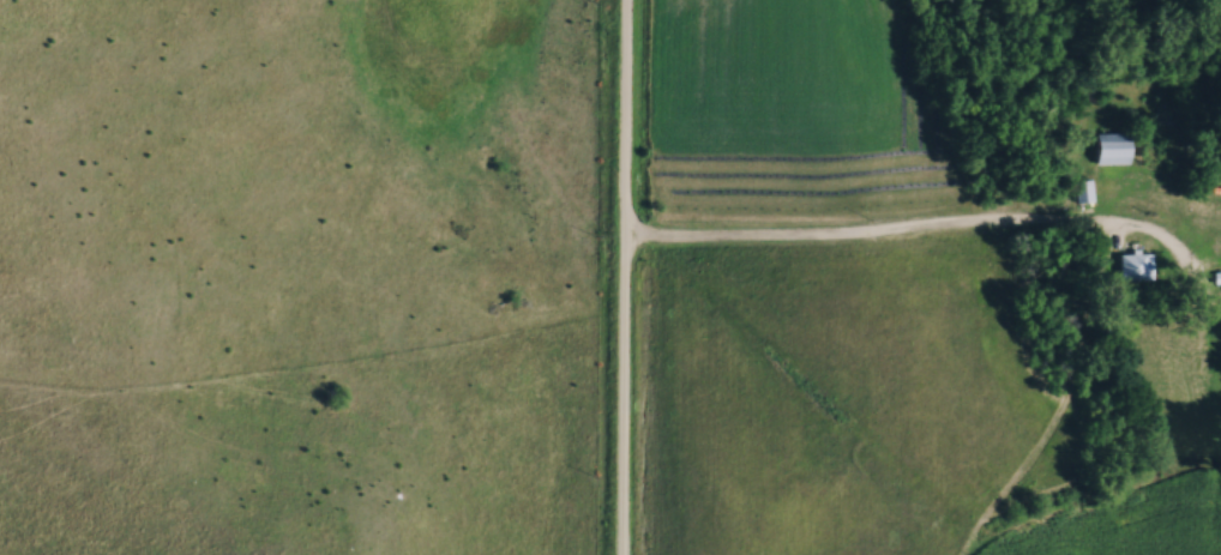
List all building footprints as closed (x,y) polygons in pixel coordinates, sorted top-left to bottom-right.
[(1095,139),(1095,164),(1127,164),(1127,139),(1095,139)] [(1094,200),(1091,179),(1076,181),(1079,203),(1094,200)] [(1120,253),(1120,279),(1152,279),(1152,253),(1120,253)]
